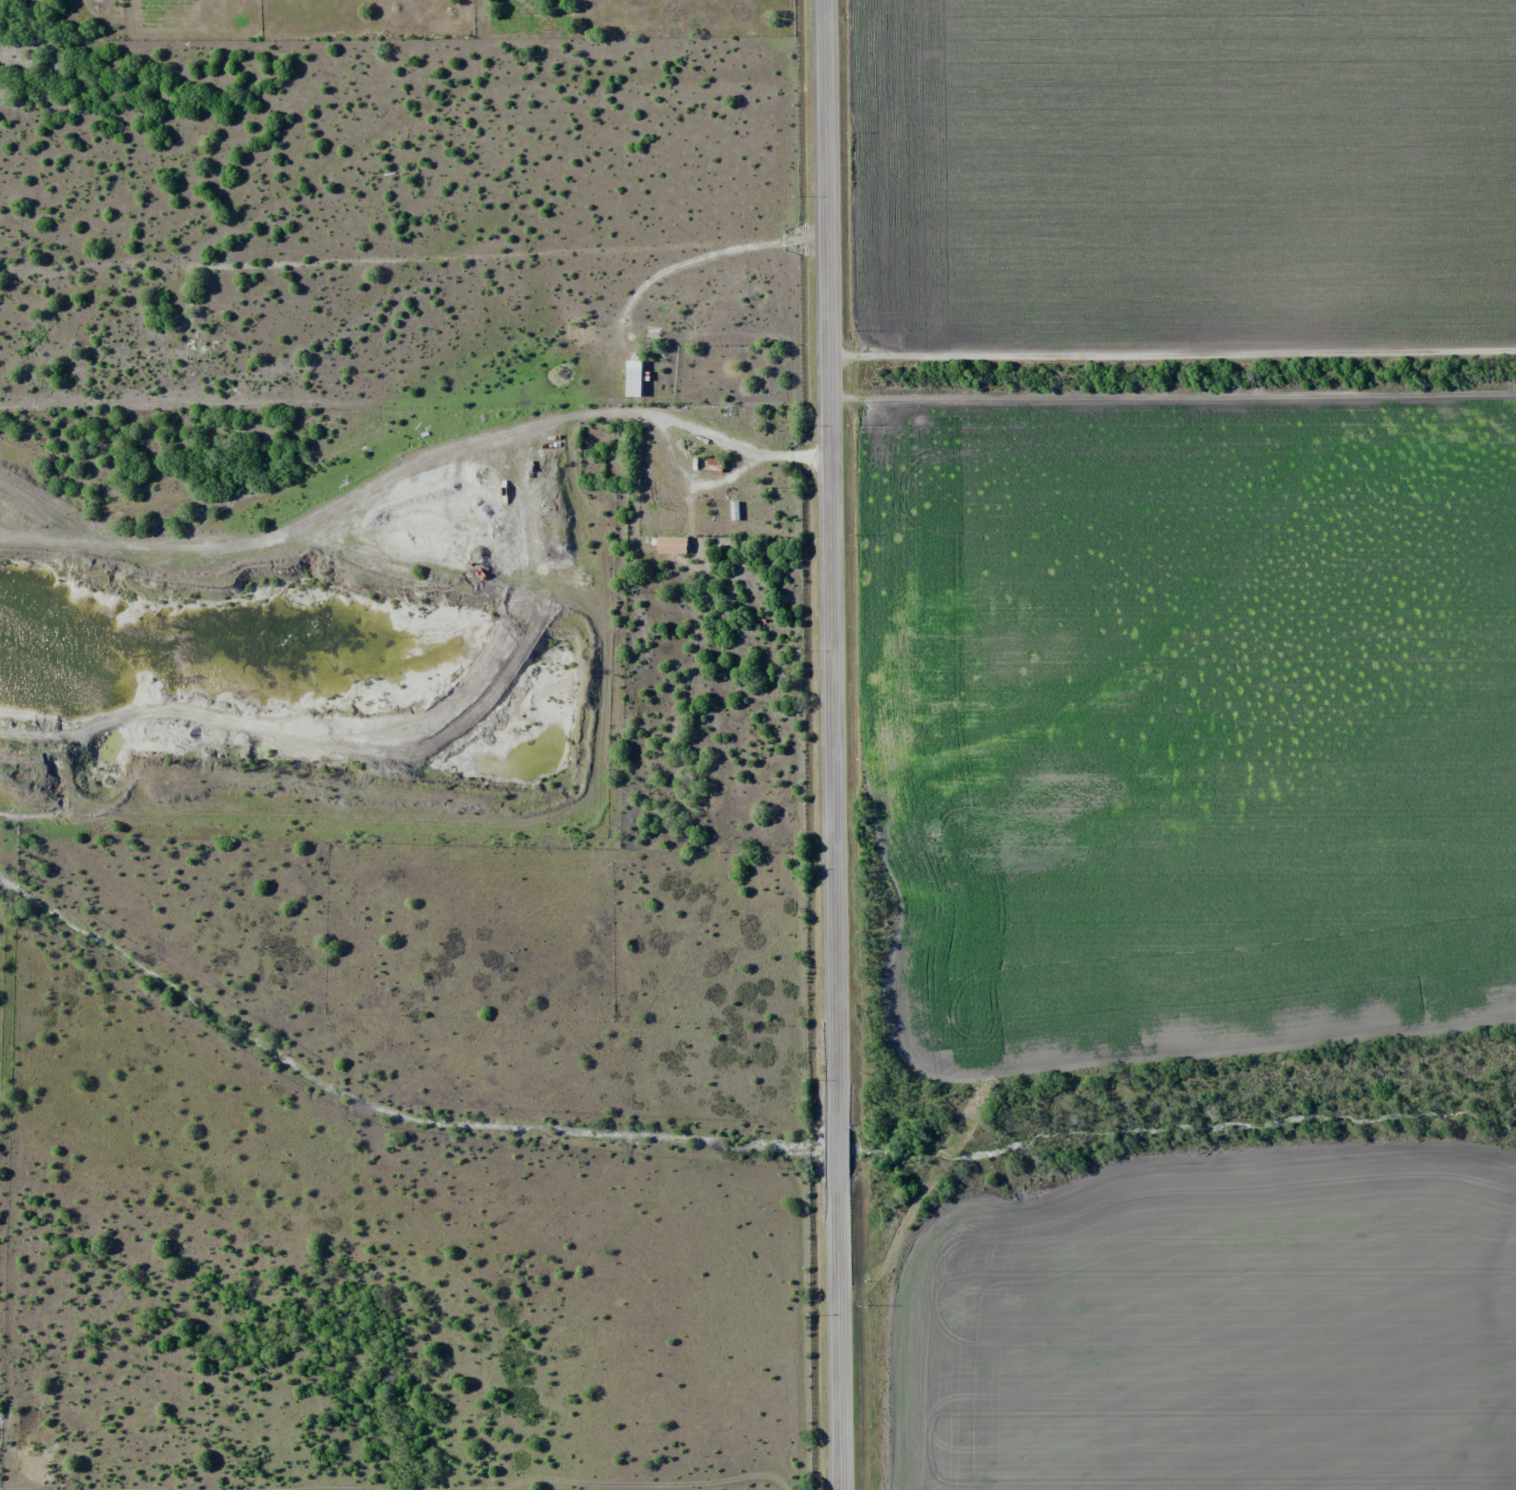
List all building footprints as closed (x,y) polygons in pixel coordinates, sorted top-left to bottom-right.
[(686,537),(656,537),(656,554),(686,554),(686,537)]
